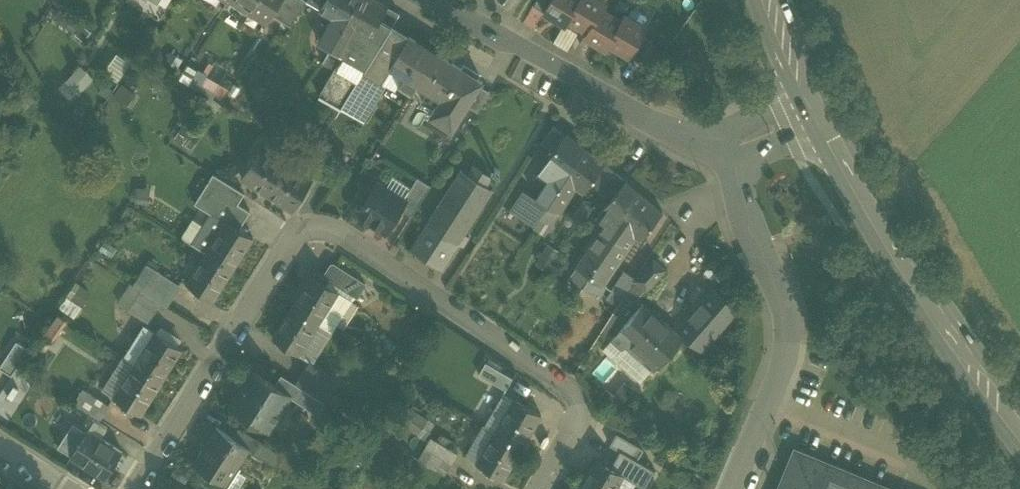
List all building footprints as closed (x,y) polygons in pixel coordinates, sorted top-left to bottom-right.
[(266,19),(265,20),(267,21),(271,14),(280,0),(236,0),(266,19)] [(306,0),(280,0),(271,14),(291,26),(306,0)] [(321,9),(326,0),(307,0),(306,0),(321,9)] [(332,16),(319,41),(331,49),(358,0),(326,0),(321,9),(332,16)] [(374,0),(358,0),(331,49),(323,62),(335,68),(342,55),(344,56),(343,57),(365,69),(392,26),(378,18),(385,6),(374,0)] [(567,18),(578,0),(550,0),(543,11),(564,23),(567,18)] [(567,18),(588,30),(602,7),(606,0),(578,0),(567,18)] [(378,18),(392,26),(399,13),(385,5),(385,6),(378,18)] [(605,48),(609,43),(623,19),(621,18),(602,7),(588,30),(584,36),(605,48)] [(623,19),(609,43),(629,55),(646,26),(643,24),(647,18),(646,15),(634,8),(632,9),(631,9),(627,15),(624,13),(621,18),(623,19)] [(436,53),(392,26),(365,69),(364,70),(381,81),(390,66),(404,75),(398,85),(411,93),(418,82),(436,53)] [(460,68),(436,53),(418,82),(442,97),(460,68)] [(336,118),(364,70),(365,69),(343,57),(344,56),(342,55),(335,68),(320,96),(331,103),(326,112),(336,118)] [(75,73),(87,84),(92,78),(81,67),(75,73)] [(482,82),(460,68),(442,97),(430,116),(452,130),(467,106),(480,85),(482,82)] [(387,84),(381,81),(364,70),(336,118),(358,131),(387,84)] [(223,96),(229,86),(200,71),(195,81),(223,96)] [(66,82),(78,93),(87,84),(75,73),(66,82)] [(111,97),(127,107),(135,93),(121,84),(111,97)] [(491,92),(480,85),(467,106),(478,112),(491,92)] [(17,101),(26,109),(35,101),(26,91),(17,101)] [(553,152),(566,134),(553,124),(541,144),(553,152)] [(182,145),(194,152),(200,141),(190,134),(182,145)] [(586,149),(566,134),(553,152),(536,176),(546,183),(535,199),(548,206),(565,179),(564,178),(586,149)] [(312,179),(261,146),(241,177),(293,210),(312,179)] [(604,164),(586,149),(564,178),(565,179),(548,206),(559,214),(576,187),(583,193),(592,181),(604,164)] [(615,172),(605,163),(604,164),(592,181),(601,190),(615,172)] [(458,174),(410,249),(442,270),(490,195),(483,191),(492,177),(473,165),(465,179),(458,174)] [(615,172),(601,190),(612,198),(625,181),(615,172)] [(206,184),(237,204),(244,193),(212,174),(206,184)] [(406,201),(401,210),(412,217),(431,186),(417,178),(409,191),(403,199),(406,201)] [(612,198),(595,218),(605,225),(576,267),(590,276),(625,226),(623,224),(644,197),(625,181),(612,198)] [(352,212),(386,233),(401,210),(406,201),(403,199),(409,191),(401,186),(396,195),(377,183),(365,202),(360,198),(352,212)] [(226,221),(240,229),(250,211),(237,204),(206,184),(195,204),(210,213),(192,243),(206,253),(226,221)] [(136,202),(148,202),(148,190),(137,189),(136,202)] [(662,212),(644,197),(623,224),(625,226),(590,276),(604,285),(635,237),(640,240),(662,212)] [(206,253),(233,269),(253,237),(240,229),(226,221),(206,253)] [(537,263),(549,268),(558,248),(546,243),(537,263)] [(186,284),(213,300),(233,269),(206,253),(186,284)] [(635,279),(649,289),(665,267),(650,257),(635,279)] [(132,283),(160,302),(166,306),(179,285),(155,271),(152,275),(141,269),(132,283)] [(314,271),(292,307),(330,331),(351,300),(326,285),(329,281),(326,279),(327,277),(317,271),(314,271)] [(632,292),(640,286),(630,272),(606,290),(616,304),(628,296),(635,306),(640,303),(632,292)] [(129,311),(148,322),(160,302),(132,283),(120,301),(131,308),(129,311)] [(713,289),(678,329),(701,349),(736,309),(713,289)] [(62,313),(72,317),(76,309),(67,304),(62,313)] [(682,338),(642,304),(623,327),(611,340),(612,341),(613,341),(620,347),(631,341),(658,365),(682,338)] [(330,331),(292,307),(272,338),(309,362),(311,363),(330,331)] [(34,352),(42,356),(66,320),(59,316),(34,352)] [(134,364),(154,332),(144,325),(124,357),(134,364)] [(134,364),(162,381),(182,350),(154,332),(134,364)] [(12,375),(29,349),(16,340),(0,366),(0,369),(12,375)] [(114,398),(134,364),(124,357),(103,391),(114,398)] [(338,380),(311,363),(309,362),(294,385),(324,403),(338,380)] [(478,374),(506,390),(513,378),(486,362),(478,374)] [(114,398),(140,415),(162,381),(134,364),(114,398)] [(252,371),(229,408),(269,434),(284,412),(282,410),(290,395),(274,385),(252,371)] [(280,376),(274,385),(290,395),(294,398),(294,400),(316,414),(324,403),(294,385),(280,376)] [(74,404),(99,420),(109,406),(82,389),(74,404)] [(485,425),(522,447),(541,415),(503,393),(485,425)] [(416,408),(405,422),(422,436),(433,421),(416,408)] [(87,430),(101,439),(107,428),(94,420),(87,430)] [(57,446),(72,456),(87,430),(73,421),(57,446)] [(466,457),(504,479),(522,447),(485,425),(466,457)] [(232,438),(216,428),(193,464),(226,485),(236,470),(249,450),(232,438)] [(238,428),(232,438),(249,450),(253,453),(276,467),(283,456),(238,428)] [(71,457),(105,479),(115,463),(122,452),(101,439),(87,430),(72,456),(71,457)] [(457,454),(431,438),(418,460),(445,475),(457,454)] [(622,446),(615,459),(642,473),(648,462),(622,446)] [(794,450),(779,488),(895,488),(794,450)] [(578,488),(615,488),(624,475),(596,459),(578,488)] [(236,470),(226,485),(232,488),(237,488),(246,477),(236,470)] [(624,475),(615,488),(635,488),(638,484),(624,475)]
